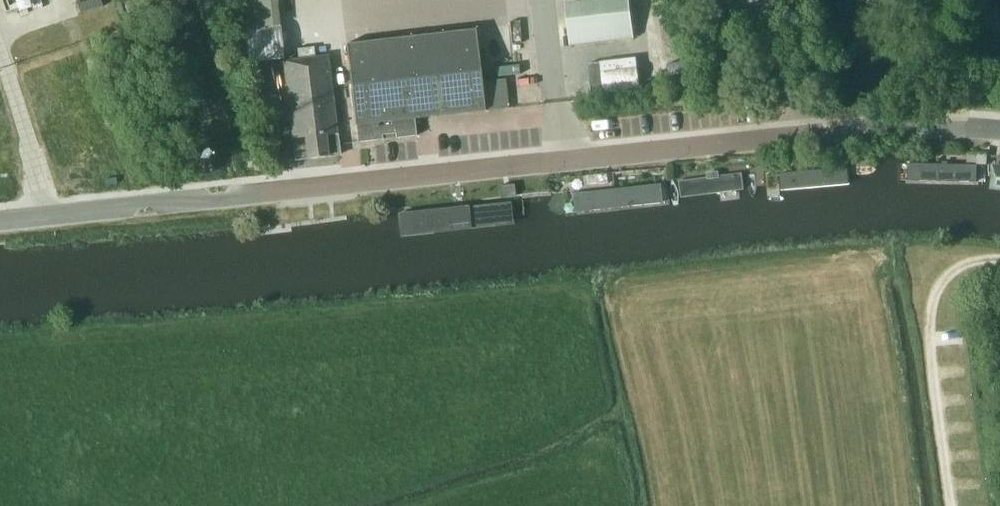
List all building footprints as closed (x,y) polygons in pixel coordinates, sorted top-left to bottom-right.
[(21,10),(33,5),(31,0),(16,0),(21,10)] [(277,0),(255,0),(241,2),(248,63),(283,59),(277,0)] [(629,0),(587,0),(565,2),(570,44),(633,37),(629,0)] [(481,82),(475,28),(346,43),(357,142),(416,135),(414,118),(508,107),(505,79),(481,82)] [(327,56),(315,57),(283,60),(295,159),(339,154),(327,56)] [(640,90),(636,57),(588,63),(592,95),(640,90)] [(967,152),(967,162),(976,162),(987,162),(987,153),(977,153),(967,152)] [(976,168),(906,166),(905,184),(975,186),(976,168)] [(999,195),(999,168),(992,167),(989,193),(999,195)] [(785,174),(786,192),(855,187),(854,169),(785,174)] [(741,193),(739,176),(677,183),(679,200),(741,193)] [(565,217),(667,206),(665,184),(562,195),(565,217)] [(423,230),(512,220),(510,201),(421,211),(423,230)]
